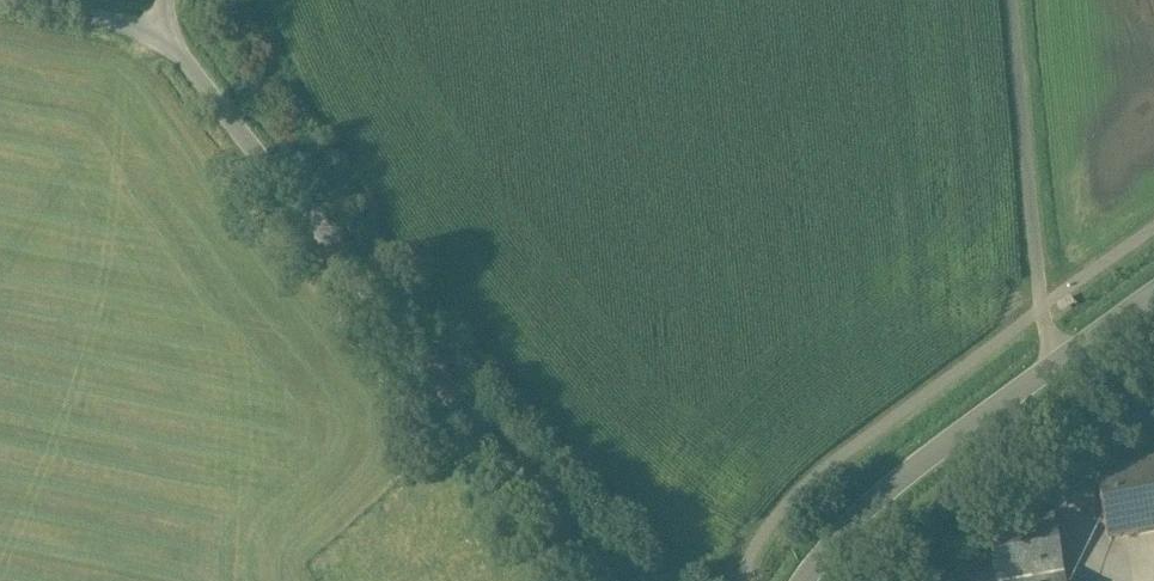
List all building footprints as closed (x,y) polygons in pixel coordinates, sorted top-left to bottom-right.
[(1093,479),(1106,544),(1153,535),(1153,468),(1093,479)] [(988,534),(994,575),(981,577),(982,580),(1060,580),(1050,524),(988,534)] [(953,571),(959,580),(969,580),(990,568),(981,554),(953,571)]
